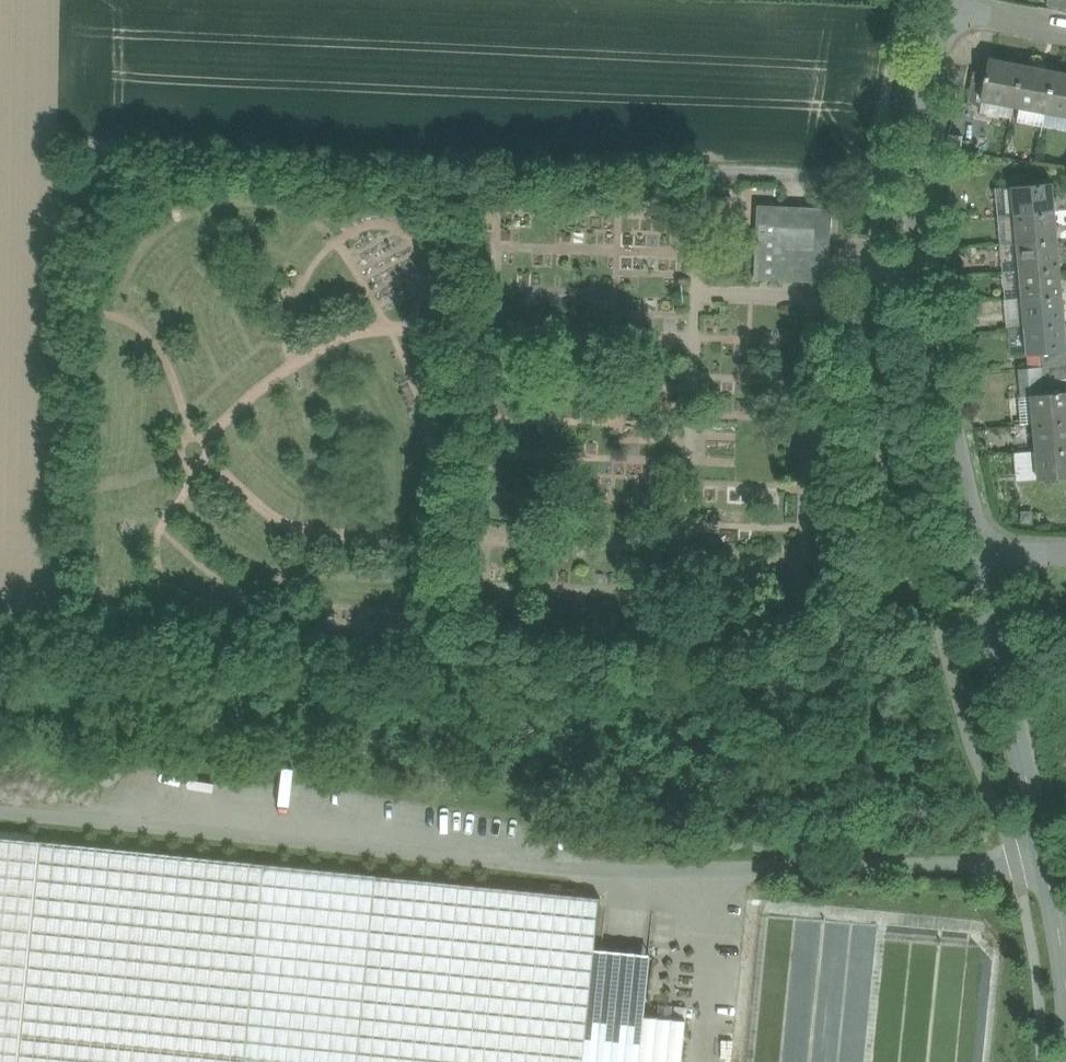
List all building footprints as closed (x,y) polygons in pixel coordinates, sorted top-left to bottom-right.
[(1047,5),(1065,9),(1065,0),(1048,0),(1047,5)] [(1022,65),(989,59),(986,74),(981,101),(982,101),(1014,107),(1022,65)] [(1054,71),(1022,65),(1014,107),(1046,113),(1054,71)] [(1054,71),(1046,113),(1065,117),(1065,74),(1054,71)] [(986,74),(973,72),(967,105),(981,108),(982,101),(981,101),(986,74)] [(1053,183),(1012,186),(1015,215),(1055,212),(1053,183)] [(1012,186),(995,188),(997,217),(1015,215),(1012,186)] [(758,205),(754,281),(830,285),(834,209),(758,205)] [(1055,212),(1015,215),(1017,243),(1058,240),(1055,212)] [(1015,215),(997,217),(1000,245),(1017,243),(1015,215)] [(1058,240),(1017,243),(1020,271),(1060,267),(1058,240)] [(1017,243),(1000,245),(1002,272),(1020,271),(1017,243)] [(1060,267),(1020,271),(1022,299),(1063,295),(1060,267)] [(1020,271),(1002,272),(1005,300),(1022,299),(1020,271)] [(1065,322),(1063,295),(1022,299),(1025,326),(1065,322)] [(1022,299),(1005,300),(1007,328),(1025,326),(1022,299)] [(1025,326),(1027,355),(1041,354),(1065,351),(1065,330),(1065,322),(1025,326)] [(1041,354),(1042,366),(1065,364),(1065,351),(1041,354)] [(1027,355),(1028,368),(1042,366),(1041,354),(1027,355)] [(1042,367),(1043,379),(1043,380),(1065,378),(1065,365),(1042,367)] [(1042,367),(1019,369),(1021,397),(1032,397),(1032,395),(1044,394),(1043,381),(1043,380),(1043,379),(1042,367)] [(1043,381),(1044,394),(1065,392),(1065,379),(1043,381)] [(1032,395),(1032,397),(1034,420),(1034,423),(1065,420),(1065,392),(1044,394),(1032,395)] [(1032,397),(1021,397),(1019,401),(1021,421),(1034,420),(1032,397)] [(1034,423),(1037,451),(1065,448),(1065,420),(1034,423)] [(1037,451),(1039,480),(1065,478),(1065,448),(1037,451)] [(1037,451),(1015,453),(1017,482),(1039,480),(1037,451)] [(41,843),(0,839),(0,1061),(20,1061),(41,843)] [(264,865),(41,843),(20,1061),(245,1061),(264,865)] [(376,875),(264,865),(245,1061),(358,1061),(376,875)] [(596,949),(601,898),(376,875),(358,1061),(584,1061),(587,1037),(596,949)] [(641,1043),(644,1016),(645,1016),(651,954),(596,949),(587,1037),(641,1043)] [(644,1016),(641,1043),(587,1037),(584,1061),(683,1061),(687,1020),(645,1016),(644,1016)]
